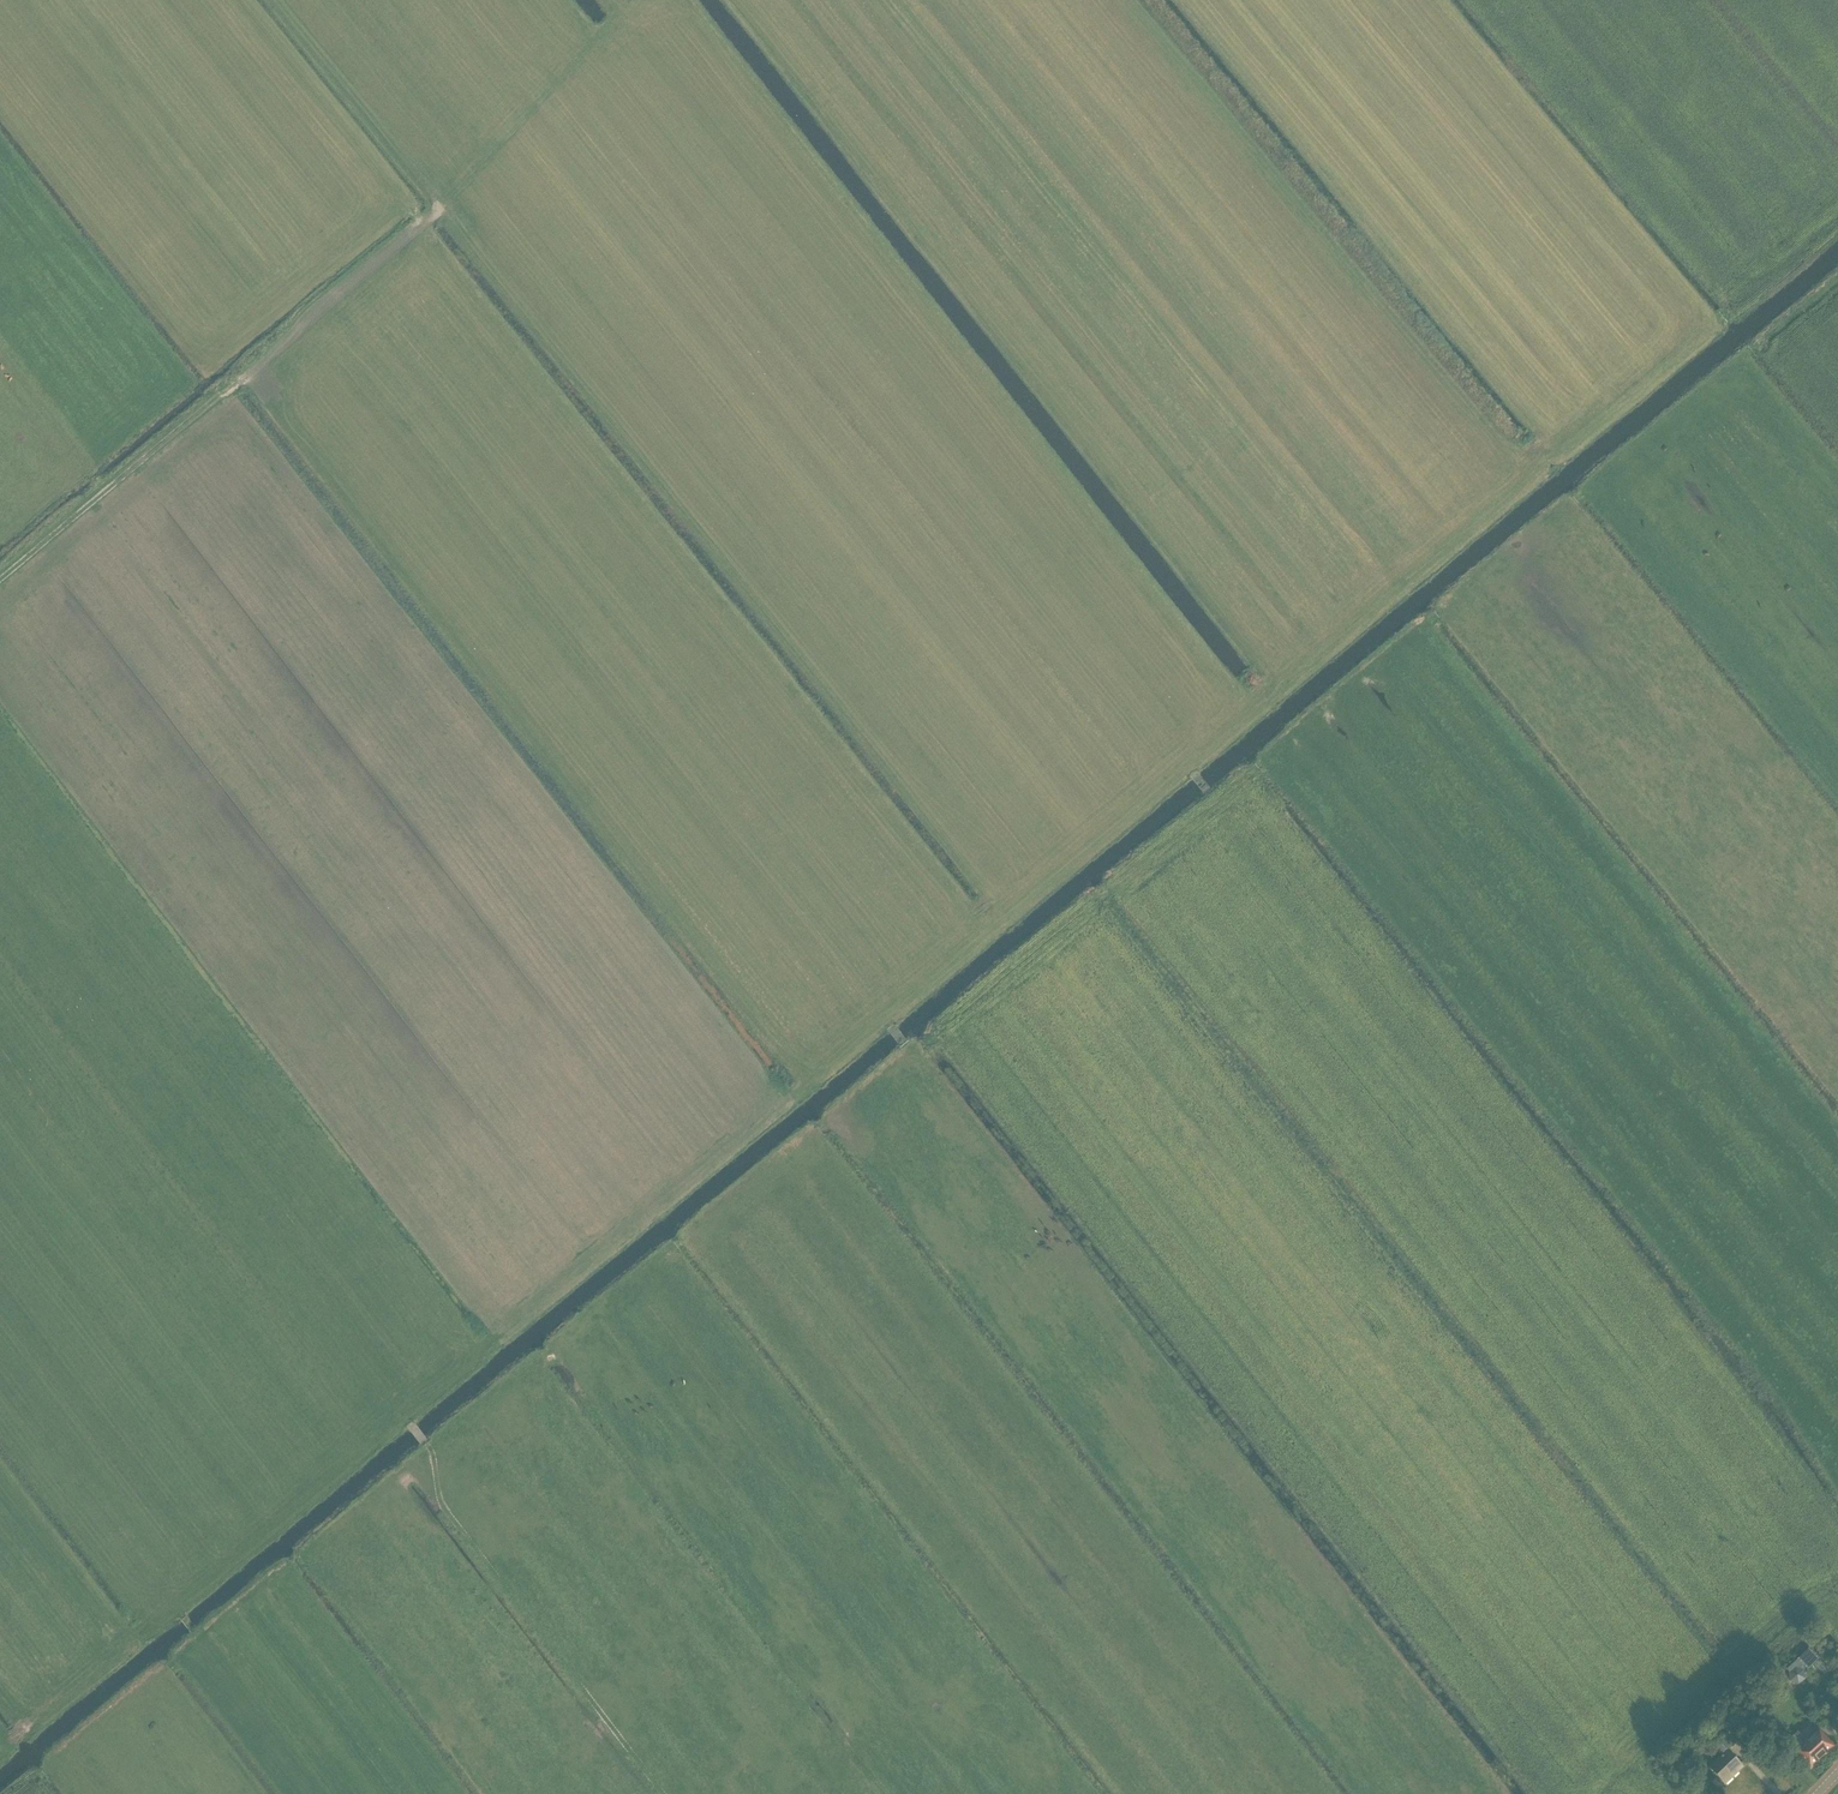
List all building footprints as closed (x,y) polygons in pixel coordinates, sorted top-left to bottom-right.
[(1815,1655),(1809,1649),(1787,1669),(1789,1671),(1790,1681),(1798,1683),(1805,1679),(1804,1671),(1803,1666),(1815,1655)] [(1794,1735),(1786,1743),(1810,1771),(1835,1748),(1819,1731),(1804,1745),(1794,1735)] [(1727,1752),(1731,1749),(1732,1749),(1737,1744),(1727,1733),(1722,1738),(1713,1746),(1722,1756),(1709,1769),(1725,1785),(1743,1768),(1727,1752)]
